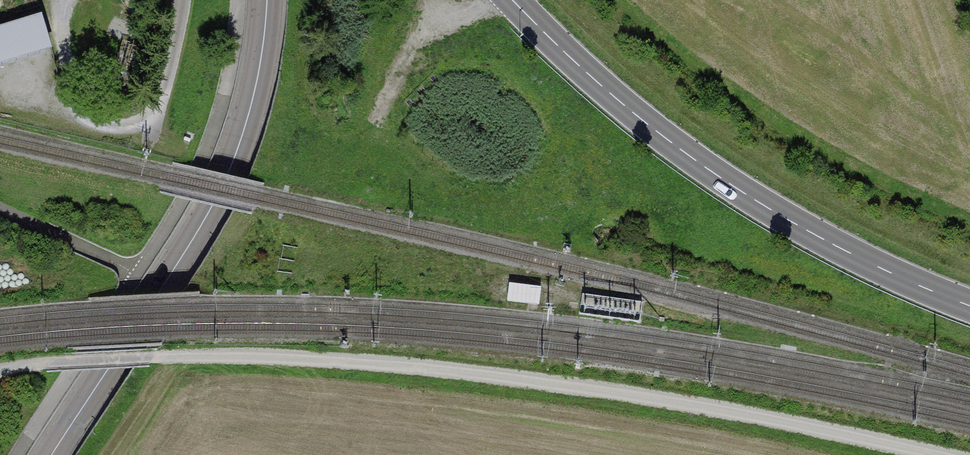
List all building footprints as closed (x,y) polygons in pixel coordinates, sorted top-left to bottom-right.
[(0,33),(0,71),(53,55),(42,20),(0,33)]
